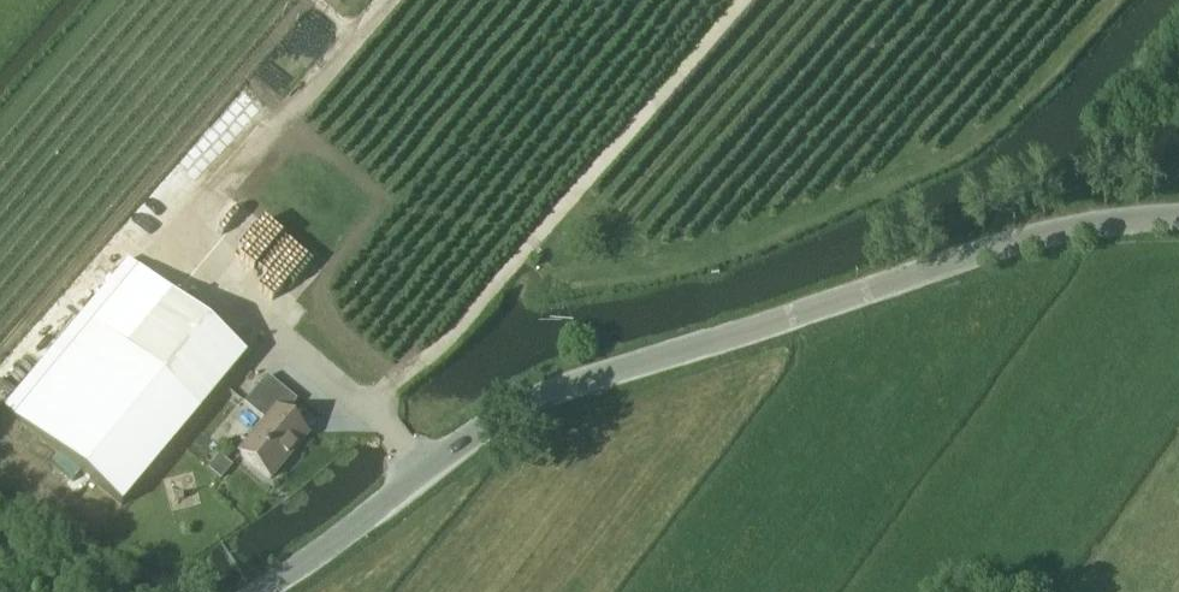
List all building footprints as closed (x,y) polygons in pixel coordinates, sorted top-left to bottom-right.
[(122,507),(245,359),(171,297),(137,271),(15,417),(122,507)] [(266,424),(240,455),(270,480),(307,435),(284,417),(297,402),(267,378),(244,405),(266,424)] [(207,469),(220,480),(231,466),(219,455),(207,469)]
